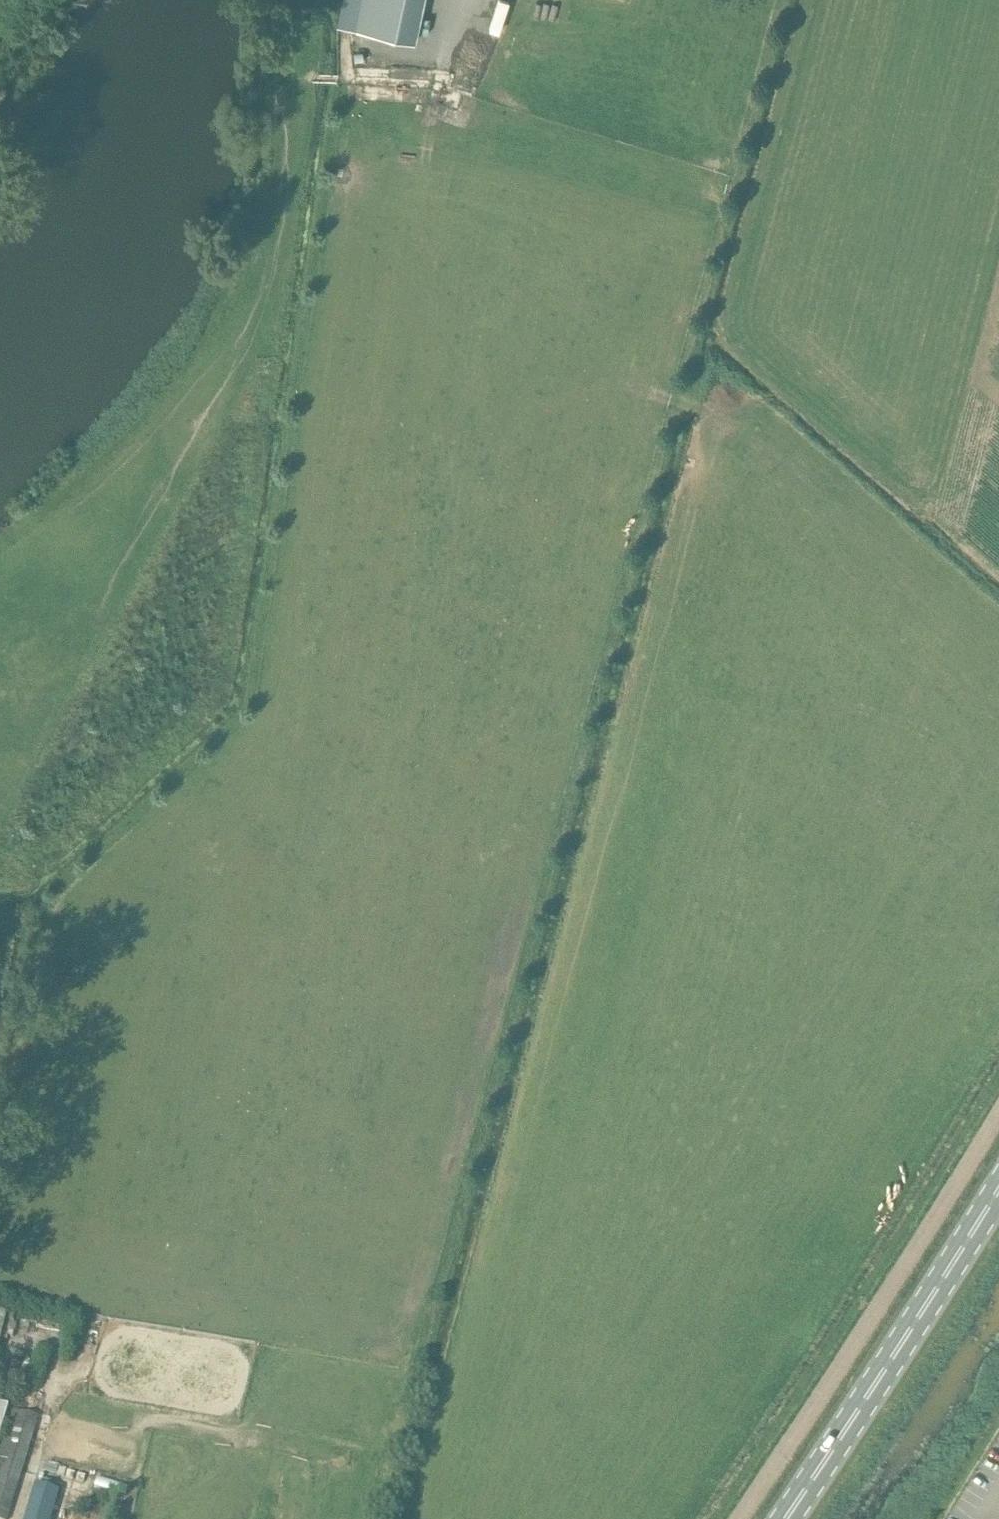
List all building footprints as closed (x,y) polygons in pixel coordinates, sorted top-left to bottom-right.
[(337,27),(414,42),(423,0),(342,0),(337,27)] [(37,1417),(10,1409),(0,1446),(0,1518),(7,1518),(37,1417)] [(35,1485),(24,1518),(50,1518),(58,1492),(35,1485)]
